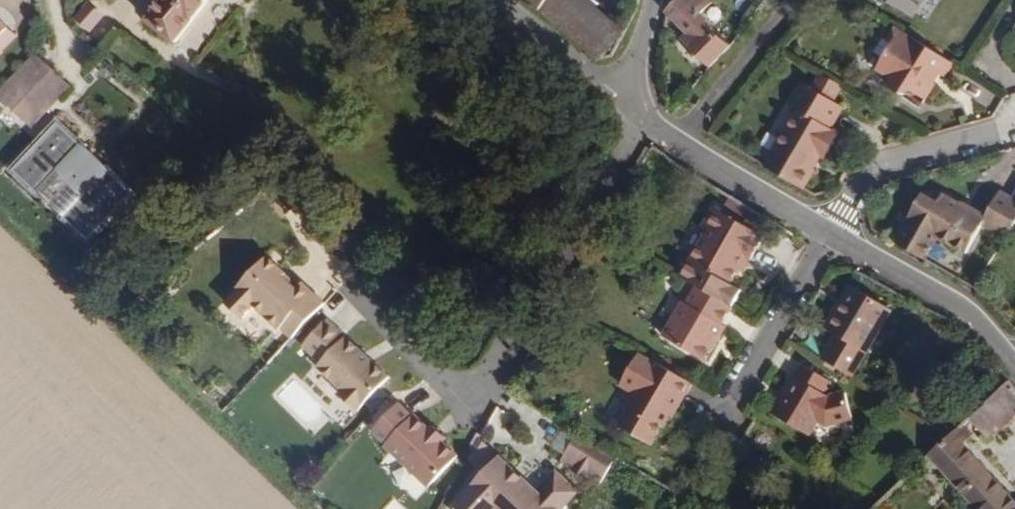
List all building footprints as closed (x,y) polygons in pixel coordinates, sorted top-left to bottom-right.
[(140,16),(168,40),(205,0),(156,0),(140,16)] [(548,27),(561,9),(555,5),(558,0),(515,0),(548,27)] [(725,37),(695,14),(703,4),(697,0),(675,0),(662,15),(688,35),(678,47),(700,66),(725,37)] [(906,16),(916,0),(879,0),(906,16)] [(105,16),(87,1),(73,19),(90,33),(105,16)] [(16,34),(0,19),(0,51),(16,34)] [(933,67),(941,54),(888,22),(878,38),(872,33),(862,51),(872,56),(867,62),(878,69),(882,83),(890,88),(903,83),(917,92),(926,77),(918,73),(925,62),(933,67)] [(35,53),(0,90),(0,98),(31,128),(70,86),(35,53)] [(754,168),(793,190),(828,134),(822,131),(835,109),(794,84),(778,108),(788,113),(754,168)] [(135,191),(58,119),(10,170),(86,242),(135,191)] [(982,222),(992,228),(988,235),(998,241),(1014,213),(1014,203),(1010,200),(999,193),(985,216),(982,222)] [(955,213),(956,210),(938,199),(933,209),(920,201),(892,247),(916,261),(929,239),(960,259),(979,227),(955,213)] [(713,220),(682,270),(694,277),(728,298),(731,300),(741,283),(730,275),(745,251),(750,254),(765,230),(717,202),(708,217),(713,220)] [(985,216),(961,202),(956,210),(955,213),(979,227),(982,222),(985,216)] [(273,318),(284,328),(317,295),(292,271),(286,278),(274,266),(279,261),(260,245),(218,290),(233,304),(245,292),(271,320),(273,318)] [(718,315),(728,298),(694,277),(684,293),(680,291),(659,326),(702,352),(723,318),(718,315)] [(830,330),(815,353),(831,363),(844,371),(885,308),(841,281),(816,322),(830,330)] [(353,337),(316,306),(293,332),(311,349),(306,354),(334,378),(329,383),(345,397),(378,363),(363,347),(359,352),(348,341),(353,337)] [(653,396),(671,368),(629,342),(608,376),(625,385),(604,418),(629,432),(649,399),(653,396)] [(841,428),(853,398),(833,390),(837,381),(794,363),(771,420),(812,437),(819,419),(841,428)] [(1014,398),(1014,384),(1005,372),(964,413),(982,431),(1014,398)] [(382,398),(364,418),(376,432),(373,435),(417,476),(444,447),(427,431),(429,427),(416,416),(412,421),(397,405),(394,408),(382,398)] [(928,449),(981,501),(973,508),(1014,508),(1014,492),(1013,494),(961,438),(969,431),(958,420),(928,449)] [(613,461),(576,439),(562,462),(600,484),(613,461)] [(500,451),(465,489),(475,498),(464,508),(563,508),(580,490),(555,467),(538,485),(500,451)]
